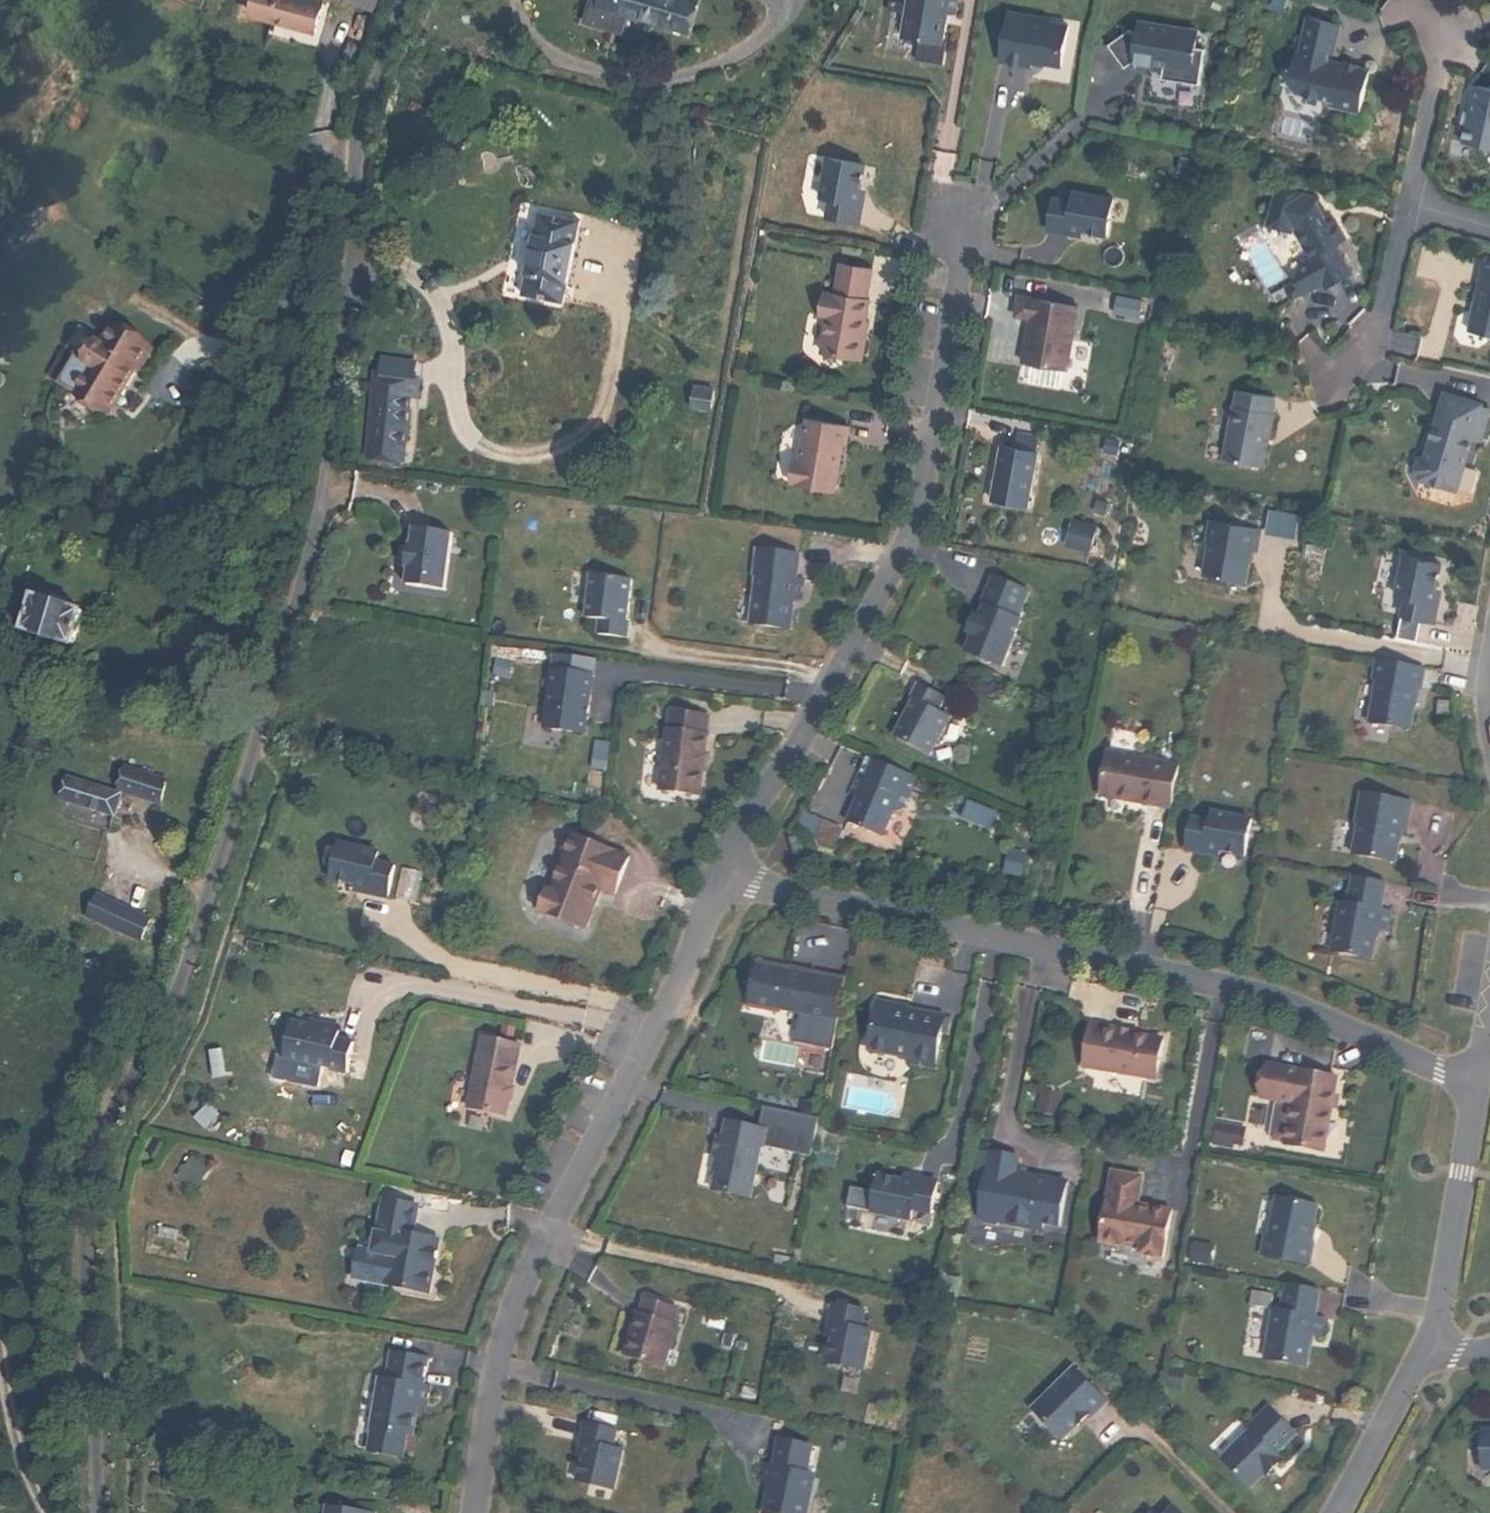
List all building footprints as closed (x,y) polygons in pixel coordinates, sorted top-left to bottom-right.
[(323,5),(303,0),(257,0),(252,19),(315,36),(323,5)] [(702,2),(694,0),(604,0),(603,2),(595,0),(588,24),(625,35),(630,17),(692,35),(702,2)] [(905,41),(945,48),(950,17),(958,18),(961,0),(912,0),(905,41)] [(1335,104),(1361,109),(1370,67),(1357,63),(1357,61),(1346,58),(1344,61),(1327,57),(1329,47),(1335,48),(1341,21),(1307,14),(1299,50),(1295,49),(1288,78),(1296,90),(1336,99),(1335,104)] [(1034,67),(1035,64),(1048,66),(1065,69),(1072,28),(1052,25),(1052,22),(1013,15),(1004,65),(1034,70),(1034,67)] [(1161,82),(1199,88),(1204,52),(1195,51),(1190,50),(1192,33),(1139,25),(1137,41),(1130,32),(1107,48),(1122,72),(1131,66),(1140,60),(1153,61),(1152,68),(1163,71),(1162,76),(1161,82)] [(1131,66),(1130,72),(1133,72),(1134,66),(1152,68),(1153,61),(1140,60),(1131,66)] [(1479,82),(1479,83),(1477,83),(1474,97),(1476,98),(1473,110),(1470,121),(1466,139),(1489,145),(1489,85),(1479,82)] [(862,229),(866,210),(861,209),(864,194),(868,171),(832,164),(825,200),(835,202),(830,223),(862,229)] [(1323,194),(1282,183),(1272,220),(1295,226),(1295,223),(1300,225),(1317,253),(1304,260),(1299,277),(1300,277),(1307,290),(1308,291),(1327,280),(1330,285),(1356,270),(1339,242),(1350,235),(1339,215),(1332,218),(1322,200),(1323,194)] [(864,194),(861,209),(866,210),(869,195),(864,194)] [(1052,235),(1070,238),(1071,232),(1087,234),(1110,238),(1116,201),(1079,195),(1078,206),(1057,202),(1052,235)] [(542,218),(537,239),(578,248),(583,227),(542,218)] [(1071,232),(1070,238),(1086,240),(1087,234),(1071,232)] [(529,279),(570,288),(578,248),(537,239),(529,279)] [(1489,333),(1489,263),(1488,263),(1472,329),(1489,333)] [(831,321),(824,357),(864,364),(867,343),(864,343),(867,326),(871,304),(868,304),(874,273),(843,268),(838,298),(827,296),(823,319),(831,321)] [(1300,277),(1289,284),(1297,296),(1307,290),(1300,277)] [(570,288),(529,279),(524,300),(565,309),(570,288)] [(1027,364),(1071,372),(1082,308),(1023,299),(1020,318),(1034,321),(1032,336),(1033,336),(1032,344),(1031,343),(1027,364)] [(140,365),(152,346),(113,323),(101,342),(98,339),(88,356),(95,361),(79,389),(110,408),(136,364),(140,365)] [(370,466),(405,469),(411,403),(421,404),(422,382),(415,382),(416,366),(383,361),(381,379),(378,379),(370,466)] [(1227,457),(1266,466),(1277,411),(1274,411),(1277,396),(1243,390),(1240,405),(1237,405),(1227,457)] [(695,410),(713,414),(717,395),(698,391),(695,410)] [(1448,395),(1440,420),(1446,422),(1454,397),(1448,395)] [(1440,420),(1428,460),(1421,461),(1417,473),(1424,478),(1423,482),(1459,493),(1475,440),(1484,443),(1489,423),(1489,410),(1484,408),(1484,406),(1454,397),(1446,422),(1440,420)] [(846,446),(849,428),(808,421),(800,463),(795,462),(791,484),(797,485),(796,487),(835,493),(843,446),(846,446)] [(1019,438),(1016,453),(1038,457),(1041,442),(1019,438)] [(1027,512),(1038,457),(1016,453),(1004,450),(993,505),(1027,512)] [(1255,526),(1205,517),(1201,539),(1204,540),(1198,571),(1240,578),(1245,546),(1251,547),(1255,526)] [(1070,518),(1063,543),(1082,549),(1090,524),(1070,518)] [(445,592),(455,536),(418,530),(415,547),(412,546),(409,568),(411,569),(408,586),(445,592)] [(759,579),(754,627),(794,632),(797,601),(805,602),(807,583),(800,582),(802,557),(760,553),(757,578),(759,579)] [(1399,555),(1390,593),(1400,595),(1396,613),(1428,619),(1431,600),(1427,600),(1429,586),(1435,563),(1399,555)] [(991,658),(1003,663),(1022,618),(1018,616),(1030,588),(993,573),(981,602),(984,603),(980,614),(976,613),(969,630),(973,631),(966,648),(978,653),(976,656),(977,656),(979,657),(981,658),(983,660),(986,660),(988,661),(990,661),(991,658)] [(600,636),(630,640),(632,624),(629,624),(634,582),(594,576),(588,620),(602,621),(600,636)] [(73,646),(84,609),(36,595),(25,630),(73,646)] [(1419,665),(1372,656),(1368,675),(1372,676),(1375,676),(1372,692),(1369,694),(1365,716),(1367,719),(1405,726),(1409,703),(1412,683),(1416,683),(1419,665)] [(554,671),(547,729),(582,733),(584,720),(589,720),(593,690),(588,690),(589,675),(554,671)] [(916,697),(896,735),(932,754),(952,715),(940,709),(947,695),(920,682),(913,696),(916,697)] [(671,729),(663,790),(703,795),(706,770),(708,754),(711,734),(709,734),(712,716),(675,711),(672,729),(671,729)] [(1094,792),(1149,802),(1150,797),(1167,800),(1174,763),(1102,749),(1094,792)] [(611,752),(596,751),(595,766),(609,767),(611,752)] [(858,797),(849,821),(885,835),(895,811),(904,807),(917,775),(875,758),(868,774),(861,771),(852,794),(858,797)] [(131,768),(125,791),(163,802),(170,778),(131,768)] [(115,816),(122,793),(72,779),(65,803),(115,816)] [(1348,851),(1390,858),(1393,838),(1395,826),(1399,826),(1401,827),(1407,799),(1357,790),(1351,819),(1354,819),(1348,851)] [(1150,797),(1149,802),(1166,805),(1167,800),(1150,797)] [(1178,846),(1198,850),(1198,845),(1213,848),(1239,853),(1246,816),(1207,809),(1205,818),(1185,815),(1178,846)] [(544,907),(589,925),(599,899),(597,898),(602,884),(605,885),(618,891),(633,853),(578,832),(570,836),(566,847),(569,854),(557,888),(551,886),(544,889),(540,900),(544,907)] [(801,834),(790,837),(795,854),(806,851),(801,834)] [(371,891),(390,895),(397,864),(379,860),(381,850),(342,842),(334,878),(358,883),(372,886),(371,891)] [(1327,948),(1367,955),(1373,924),(1382,925),(1384,908),(1376,906),(1381,879),(1349,873),(1344,900),(1336,899),(1327,948)] [(358,883),(357,888),(371,891),(372,886),(358,883)] [(154,916),(100,891),(92,911),(144,936),(154,916)] [(751,958),(742,1005),(775,1012),(776,1006),(795,1010),(794,1015),(831,1022),(841,974),(803,967),(802,972),(783,969),(784,964),(751,958)] [(784,964),(783,969),(802,972),(803,967),(803,966),(784,963),(784,964)] [(874,998),(863,1049),(901,1056),(905,1063),(929,1068),(940,1014),(913,1008),(912,1014),(903,1012),(904,1007),(905,1004),(874,998)] [(293,1021),(286,1056),(333,1066),(332,1069),(349,1072),(355,1042),(340,1038),(342,1026),(320,1021),(318,1026),(311,1025),(293,1021)] [(1114,1027),(1086,1022),(1079,1064),(1152,1077),(1159,1037),(1125,1032),(1113,1030),(1114,1027)] [(487,1036),(472,1107),(509,1114),(512,1098),(514,1086),(523,1044),(487,1036)] [(1281,1140),(1281,1142),(1320,1149),(1327,1105),(1328,1104),(1325,1103),(1327,1092),(1330,1093),(1330,1092),(1333,1074),(1325,1073),(1264,1062),(1262,1071),(1260,1086),(1258,1095),(1272,1098),(1288,1101),(1281,1140)] [(1037,1087),(1033,1110),(1053,1113),(1058,1091),(1037,1087)] [(1330,1093),(1327,1092),(1325,1103),(1328,1104),(1327,1105),(1333,1106),(1335,1093),(1330,1092),(1330,1093)] [(1272,1098),(1266,1133),(1269,1138),(1281,1140),(1288,1101),(1272,1098)] [(211,1103),(198,1117),(208,1126),(221,1113),(211,1103)] [(711,1187),(750,1195),(761,1144),(762,1144),(766,1127),(726,1119),(722,1134),(717,1133),(712,1153),(714,1153),(718,1154),(715,1171),(711,1187)] [(1213,1120),(1210,1138),(1227,1140),(1231,1123),(1213,1120)] [(1240,1124),(1231,1123),(1227,1140),(1210,1138),(1209,1142),(1229,1145),(1229,1141),(1237,1142),(1240,1124)] [(987,1151),(976,1149),(969,1189),(980,1190),(987,1151)] [(980,1190),(976,1217),(978,1220),(993,1222),(996,1221),(1038,1228),(1039,1221),(1055,1224),(1063,1180),(1031,1174),(1028,1176),(1012,1174),(1012,1171),(1014,1156),(987,1151),(980,1190)] [(195,1158),(181,1178),(197,1189),(211,1169),(195,1158)] [(1136,1252),(1159,1256),(1167,1207),(1145,1204),(1144,1206),(1133,1204),(1133,1202),(1138,1174),(1108,1169),(1096,1239),(1137,1246),(1136,1252)] [(898,1178),(874,1174),(867,1210),(906,1218),(908,1208),(926,1212),(933,1180),(913,1176),(912,1181),(898,1178)] [(1257,1252),(1304,1261),(1308,1242),(1305,1241),(1309,1221),(1313,1202),(1276,1194),(1272,1197),(1268,1214),(1271,1218),(1268,1234),(1261,1232),(1257,1252)] [(421,1204),(386,1197),(376,1251),(392,1253),(388,1276),(392,1282),(431,1290),(441,1237),(416,1232),(421,1204)] [(1270,1307),(1261,1355),(1301,1363),(1305,1342),(1306,1331),(1310,1332),(1315,1333),(1319,1315),(1310,1314),(1314,1287),(1282,1281),(1277,1308),(1270,1307)] [(641,1311),(628,1353),(667,1365),(680,1323),(678,1322),(682,1308),(648,1298),(644,1312),(641,1311)] [(827,1336),(822,1360),(859,1368),(867,1328),(857,1326),(861,1308),(829,1302),(825,1321),(830,1322),(827,1336)] [(424,1404),(429,1405),(432,1387),(425,1386),(431,1358),(396,1352),(391,1380),(383,1378),(370,1449),(404,1456),(408,1434),(413,1435),(417,1414),(419,1403),(424,1404)] [(1070,1366),(1029,1407),(1054,1433),(1064,1433),(1086,1412),(1088,1414),(1102,1399),(1070,1366)] [(1247,1427),(1218,1456),(1247,1485),(1261,1471),(1263,1472),(1278,1457),(1272,1450),(1292,1430),(1265,1403),(1244,1424),(1247,1427)] [(179,1414),(175,1428),(184,1430),(188,1416),(179,1414)] [(572,1480),(608,1489),(617,1451),(607,1449),(612,1430),(580,1422),(576,1441),(580,1442),(577,1456),(572,1480)] [(1479,1467),(1489,1466),(1489,1428),(1479,1428),(1479,1467)] [(807,1486),(809,1472),(802,1471),(807,1443),(774,1437),(769,1464),(760,1462),(756,1481),(762,1482),(765,1482),(763,1493),(759,1512),(801,1512),(807,1486)] [(576,1441),(572,1455),(577,1456),(580,1442),(576,1441)] [(1170,1505),(1161,1512),(1178,1512),(1170,1505)]
